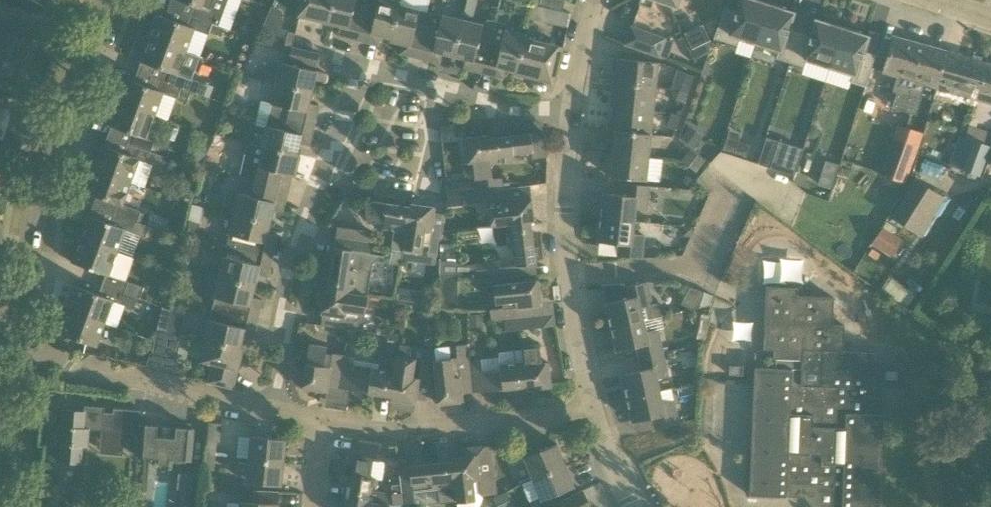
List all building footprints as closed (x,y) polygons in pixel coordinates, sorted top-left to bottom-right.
[(218,25),(227,0),(180,0),(193,5),(189,15),(218,25)] [(328,23),(334,0),(304,0),(300,16),(328,23)] [(367,4),(355,1),(355,0),(334,0),(328,23),(340,25),(337,35),(358,40),(367,4)] [(367,4),(358,40),(377,45),(379,35),(391,38),(390,41),(400,4),(401,1),(397,0),(367,0),(367,4)] [(464,15),(474,17),(478,0),(467,0),(464,15)] [(538,4),(562,10),(565,0),(540,0),(538,4)] [(638,4),(651,8),(654,0),(640,0),(638,4)] [(714,38),(737,46),(740,38),(755,43),(768,2),(761,0),(740,0),(737,10),(724,6),(714,38)] [(768,2),(755,43),(779,50),(776,58),(790,63),(800,31),(789,27),(793,13),(784,10),(785,8),(768,2)] [(420,9),(400,4),(390,41),(402,44),(400,53),(420,58),(431,13),(420,10),(420,9)] [(282,10),(272,6),(261,31),(287,37),(285,45),(292,46),(296,33),(288,31),(289,30),(283,28),(282,10)] [(453,56),(462,19),(442,14),(441,16),(431,13),(420,58),(439,63),(442,53),(453,56)] [(148,37),(184,51),(193,28),(207,33),(208,31),(221,36),(224,28),(218,25),(189,15),(185,25),(156,14),(148,37)] [(483,73),(496,21),(488,20),(482,24),(462,19),(453,56),(465,59),(463,68),(483,73)] [(516,74),(524,38),(525,34),(506,30),(508,24),(496,21),(483,73),(502,78),(505,68),(516,71),(515,74),(516,74)] [(800,31),(790,63),(804,67),(806,59),(830,67),(843,26),(826,21),(825,23),(816,21),(812,34),(800,31)] [(706,23),(688,30),(698,57),(717,49),(706,23)] [(19,32),(0,25),(0,80),(1,78),(16,84),(25,62),(28,64),(38,39),(19,32)] [(665,38),(631,26),(624,44),(658,56),(665,38)] [(850,82),(865,87),(875,55),(863,51),(867,37),(859,34),(859,32),(843,26),(830,67),(853,74),(851,81),(850,82)] [(250,28),(247,36),(255,39),(258,31),(250,28)] [(904,111),(922,44),(894,36),(883,72),(896,76),(892,91),(896,92),(891,107),(904,111)] [(158,79),(191,91),(191,90),(204,96),(208,85),(185,76),(176,73),(184,51),(148,37),(139,60),(162,69),(158,79)] [(516,74),(554,83),(563,47),(524,38),(516,74)] [(936,87),(946,51),(922,44),(904,111),(916,114),(921,98),(920,97),(924,83),(936,87)] [(285,45),(281,58),(316,66),(319,53),(292,46),(285,45)] [(976,99),(986,62),(946,51),(936,87),(935,88),(976,99)] [(618,58),(615,82),(656,87),(658,63),(618,58)] [(275,83),(312,91),(315,79),(324,82),(326,73),(280,62),(278,72),(260,68),(257,78),(276,82),(275,83)] [(986,62),(976,99),(990,103),(990,64),(986,62)] [(684,73),(680,86),(689,89),(693,75),(684,73)] [(117,101),(155,115),(163,93),(177,98),(186,101),(191,91),(158,79),(155,89),(125,78),(117,101)] [(613,106),(653,110),(656,87),(615,82),(613,106)] [(275,83),(271,103),(261,100),(259,111),(315,123),(319,105),(309,103),(312,91),(275,83)] [(684,103),(689,89),(680,86),(676,100),(684,103)] [(158,154),(161,144),(154,141),(154,140),(147,137),(155,115),(117,101),(108,125),(131,133),(127,143),(158,154)] [(610,129),(651,133),(653,110),(613,106),(610,129)] [(1,129),(3,129),(3,132),(4,132),(10,110),(0,107),(0,130),(1,129)] [(260,145),(300,155),(300,154),(297,154),(299,143),(309,145),(315,123),(259,111),(256,124),(265,126),(260,145)] [(672,113),(668,126),(675,129),(680,116),(672,113)] [(897,125),(880,173),(904,182),(921,134),(897,125)] [(648,156),(651,133),(610,129),(610,131),(615,131),(613,153),(648,156)] [(488,138),(491,162),(514,160),(513,153),(531,151),(532,158),(547,156),(545,132),(530,134),(488,138)] [(978,175),(989,145),(955,133),(951,144),(953,145),(946,164),(978,175)] [(201,169),(213,138),(202,134),(200,140),(195,138),(188,156),(193,158),(190,165),(201,169)] [(494,190),(494,189),(493,178),(492,178),(490,163),(491,162),(488,138),(487,135),(463,138),(466,162),(472,162),(474,180),(446,184),(448,195),(453,194),(494,190)] [(750,145),(727,137),(723,149),(746,157),(750,145)] [(794,176),(803,149),(779,141),(770,168),(794,176)] [(130,182),(145,187),(153,165),(162,168),(166,157),(158,154),(127,143),(124,153),(101,144),(92,168),(130,182)] [(248,143),(240,175),(289,187),(292,175),(295,175),(300,155),(260,145),(248,143)] [(700,166),(704,160),(690,149),(686,155),(700,166)] [(613,153),(610,177),(646,180),(648,156),(613,153)] [(700,166),(686,155),(681,161),(695,172),(700,166)] [(136,222),(140,211),(122,204),(130,182),(92,168),(84,191),(117,204),(114,213),(136,222)] [(238,194),(234,211),(271,219),(273,210),(283,213),(289,187),(240,175),(235,194),(238,194)] [(494,189),(503,188),(502,177),(493,178),(494,189)] [(916,181),(894,216),(920,232),(942,198),(916,181)] [(600,217),(635,221),(636,207),(647,208),(649,186),(625,183),(624,195),(603,193),(600,217)] [(478,227),(491,225),(506,224),(506,223),(530,221),(533,221),(531,196),(530,196),(529,185),(503,188),(494,189),(494,190),(453,194),(454,203),(463,202),(463,204),(475,203),(478,227)] [(366,209),(364,209),(365,225),(380,224),(383,224),(383,227),(406,231),(407,231),(410,207),(367,200),(366,209)] [(441,247),(443,231),(444,219),(433,217),(435,207),(410,204),(410,207),(407,231),(406,231),(403,253),(402,260),(439,265),(439,260),(441,247)] [(184,238),(187,224),(189,213),(172,209),(169,224),(174,225),(172,235),(184,238)] [(227,245),(272,256),(277,236),(267,234),(271,219),(234,211),(229,234),(227,245)] [(117,252),(125,230),(132,233),(145,237),(149,226),(136,222),(114,213),(110,223),(88,215),(79,238),(117,252)] [(151,213),(146,224),(165,231),(169,219),(151,213)] [(600,217),(598,242),(619,244),(617,256),(642,258),(644,235),(634,234),(635,221),(600,217)] [(533,247),(530,221),(506,223),(506,224),(491,225),(493,242),(498,246),(509,245),(509,248),(515,247),(517,265),(535,263),(535,260),(540,260),(538,247),(533,247)] [(903,240),(882,227),(871,244),(892,257),(903,240)] [(371,243),(373,232),(363,230),(361,241),(371,243)] [(453,230),(443,231),(441,247),(439,260),(441,260),(441,275),(458,276),(476,277),(476,280),(501,277),(510,276),(509,266),(501,267),(500,261),(475,263),(475,264),(463,265),(454,260),(454,244),(453,244),(453,230)] [(109,275),(109,274),(117,252),(79,238),(71,261),(105,274),(109,275)] [(327,290),(352,294),(352,293),(368,296),(373,262),(382,256),(370,253),(371,243),(361,241),(360,251),(334,247),(327,290)] [(218,277),(255,285),(258,274),(268,276),(272,256),(227,245),(223,245),(220,256),(223,257),(218,277)] [(392,252),(391,262),(401,264),(402,260),(403,253),(392,252)] [(182,253),(180,266),(190,267),(191,254),(182,253)] [(138,297),(142,286),(128,281),(109,274),(109,275),(105,274),(102,284),(138,297)] [(458,276),(441,275),(440,293),(457,294),(458,276)] [(213,308),(257,319),(262,299),(252,297),(255,285),(218,277),(213,297),(215,297),(213,308)] [(526,281),(495,285),(497,303),(502,302),(503,309),(490,310),(492,322),(504,320),(514,319),(514,318),(526,317),(525,306),(541,305),(538,280),(526,281)] [(611,327),(643,320),(662,316),(659,304),(656,303),(650,305),(649,304),(651,304),(646,282),(623,287),(626,298),(605,303),(611,327)] [(67,309),(104,323),(113,300),(135,308),(138,297),(102,284),(98,294),(75,285),(67,309)] [(426,284),(424,292),(433,294),(435,286),(426,284)] [(751,494),(749,494),(749,495),(787,497),(787,492),(806,492),(817,506),(879,506),(883,415),(883,398),(873,397),(873,389),(874,388),(884,389),(885,361),(875,361),(875,352),(874,352),(874,355),(843,353),(844,325),(832,325),(833,297),(797,296),(797,287),(766,286),(763,347),(778,348),(777,369),(757,369),(751,494)] [(401,289),(402,298),(421,296),(420,287),(401,289)] [(327,290),(324,289),(320,314),(322,314),(320,325),(340,328),(358,330),(359,319),(357,319),(358,313),(365,314),(368,296),(352,293),(352,294),(327,290)] [(168,331),(173,311),(162,307),(156,329),(151,352),(164,355),(168,331)] [(207,340),(240,348),(243,337),(253,339),(257,319),(213,308),(210,319),(208,319),(203,340),(207,341),(207,340)] [(67,309),(58,332),(96,346),(104,323),(67,309)] [(514,318),(514,319),(515,330),(555,326),(554,314),(526,317),(514,318)] [(504,320),(506,331),(515,330),(514,319),(504,320)] [(643,320),(611,327),(616,351),(636,346),(639,358),(662,353),(657,329),(645,332),(643,320)] [(168,331),(164,355),(175,357),(180,334),(168,331)] [(243,348),(240,348),(207,340),(207,341),(202,361),(211,363),(207,382),(233,389),(243,348)] [(338,387),(343,355),(333,353),(332,354),(326,354),(327,347),(309,344),(302,388),(327,391),(328,385),(338,387)] [(449,358),(433,360),(438,404),(462,401),(461,393),(473,392),(474,392),(471,370),(470,360),(468,344),(448,346),(449,358)] [(523,361),(526,386),(526,389),(551,387),(548,362),(541,363),(539,344),(521,346),(522,349),(523,361)] [(526,386),(523,361),(522,349),(498,352),(499,356),(470,360),(471,370),(481,369),(483,391),(526,386)] [(662,353),(639,358),(642,369),(621,374),(627,397),(659,390),(656,378),(667,375),(662,353)] [(354,357),(343,355),(338,387),(349,388),(349,390),(391,396),(392,396),(395,372),(379,370),(380,364),(354,360),(354,357)] [(391,396),(391,399),(400,400),(399,408),(414,411),(419,379),(412,378),(415,359),(398,356),(395,372),(392,396),(391,396)] [(429,376),(428,361),(422,360),(420,375),(429,376)] [(670,388),(659,390),(627,397),(632,422),(652,417),(655,429),(678,424),(670,388)] [(140,433),(141,424),(142,410),(113,408),(113,413),(104,412),(104,407),(84,405),(84,410),(64,409),(62,426),(57,425),(56,444),(61,444),(59,461),(81,463),(83,446),(88,447),(90,429),(140,433)] [(209,422),(206,454),(214,455),(216,441),(219,441),(221,423),(209,422)] [(141,424),(140,433),(138,457),(160,459),(159,463),(170,464),(170,459),(191,461),(194,429),(171,427),(170,430),(162,429),(163,426),(141,424)] [(239,436),(237,457),(248,459),(283,462),(286,439),(251,435),(250,437),(239,436)] [(356,456),(349,499),(373,503),(373,502),(388,505),(389,502),(392,503),(392,504),(403,503),(402,493),(393,494),(375,491),(377,479),(370,478),(373,461),(379,462),(382,444),(358,440),(356,456)] [(532,478),(565,465),(556,443),(524,457),(532,478)] [(452,461),(455,485),(457,501),(458,506),(479,506),(482,500),(482,496),(496,494),(494,470),(478,471),(476,447),(460,449),(461,457),(452,458),(452,461)] [(214,455),(206,454),(205,468),(213,469),(214,455)] [(283,462),(248,459),(246,482),(281,485),(283,462)] [(410,469),(400,470),(401,484),(402,488),(402,493),(403,503),(404,503),(414,502),(413,492),(413,491),(432,488),(438,487),(440,503),(457,501),(455,485),(452,461),(410,466),(410,469)] [(574,487),(565,465),(532,478),(541,500),(574,487)] [(178,473),(177,490),(181,490),(180,506),(175,506),(195,506),(198,475),(178,473)] [(586,502),(589,501),(582,489),(560,501),(562,506),(588,506),(586,502)] [(238,506),(275,506),(275,504),(278,504),(279,491),(252,490),(251,502),(239,502),(238,506)] [(497,506),(510,499),(506,492),(493,498),(497,506)] [(388,505),(373,502),(373,503),(349,499),(346,498),(345,506),(388,506),(388,505)]
